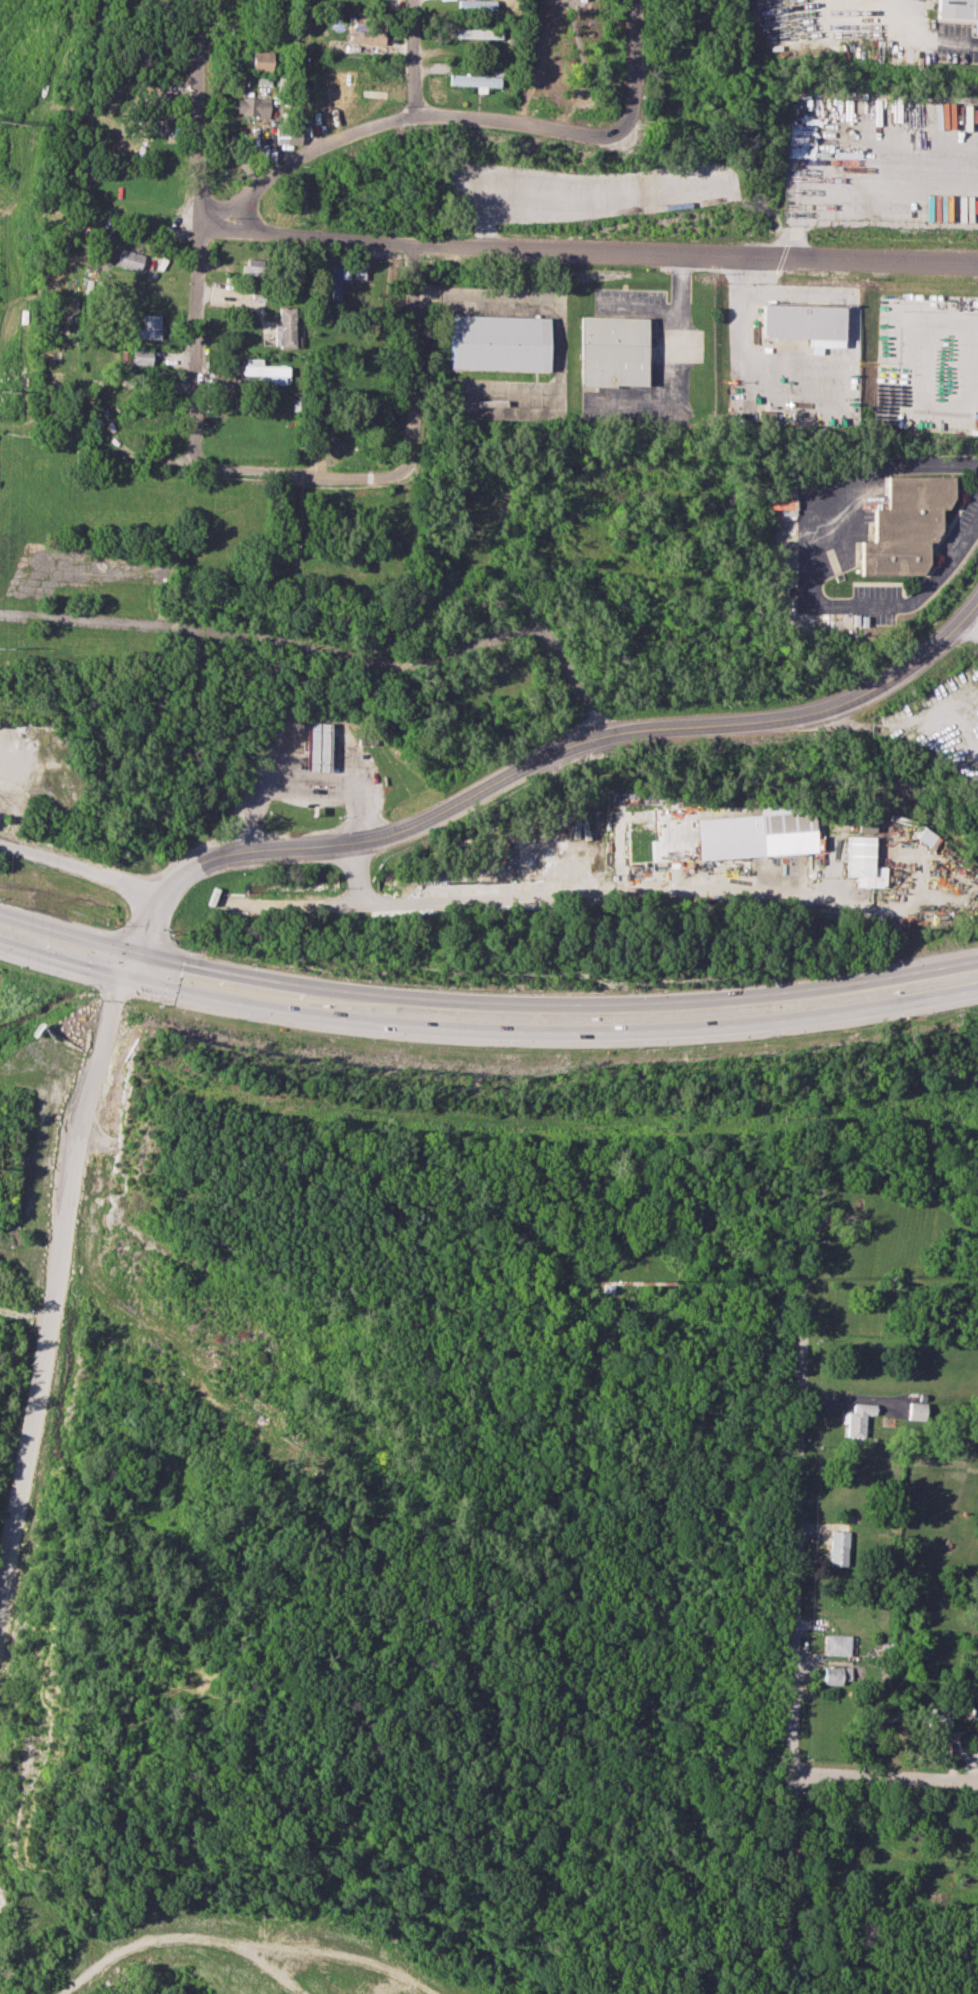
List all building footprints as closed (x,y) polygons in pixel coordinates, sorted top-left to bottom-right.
[(456,10),(494,11),(494,0),(456,0),(456,10)] [(941,15),(942,0),(977,0),(977,35),(976,35),(977,18),(941,15)] [(360,25),(348,25),(347,42),(384,44),(384,25),(360,24),(360,25)] [(455,37),(502,38),(502,29),(455,28),(455,37)] [(271,51),(252,50),(251,71),(271,71),(271,51)] [(500,76),(449,74),(448,85),(476,86),(475,92),(485,92),(485,86),(499,87),(500,76)] [(268,116),(269,97),(237,97),(236,116),(268,116)] [(172,134),(173,117),(149,116),(148,133),(172,134)] [(300,143),(300,126),(275,127),(275,144),(300,143)] [(143,254),(119,248),(115,265),(139,271),(143,254)] [(260,259),(242,258),(241,274),(259,274),(260,259)] [(340,263),(332,263),(331,300),(339,301),(340,263)] [(364,265),(353,265),(353,278),(364,278),(364,265)] [(839,347),(841,305),(761,303),(760,337),(807,338),(806,354),(818,354),(818,346),(839,347)] [(272,347),(293,347),(292,307),(277,307),(277,321),(272,322),(272,347)] [(453,313),(551,315),(549,374),(452,371),(453,313)] [(158,339),(159,314),(141,314),(140,327),(133,326),(133,338),(158,339)] [(583,314),(649,316),(648,386),(581,385),(583,314)] [(150,349),(131,349),(130,364),(150,365),(150,349)] [(260,358),(243,358),(242,374),(256,375),(256,384),(285,384),(285,366),(260,365),(260,358)] [(859,575),(926,575),(926,542),(940,542),(940,509),(954,509),(954,476),(886,475),(886,509),(872,509),(872,541),(859,541),(859,575)] [(306,770),(330,772),(334,724),(310,722),(306,770)] [(759,857),(815,853),(813,812),(757,816),(759,857)] [(857,830),(873,831),(874,816),(858,815),(857,830)] [(928,847),(937,836),(921,823),(912,834),(928,847)] [(845,834),(843,875),(856,876),(856,886),(885,887),(886,866),(873,866),(875,836),(845,834)] [(905,1419),(906,1401),(923,1403),(922,1420),(905,1419)] [(847,1435),(847,1423),(842,1423),(842,1411),(852,1411),(853,1402),(874,1403),(874,1415),(863,1414),(863,1435),(847,1435)] [(827,1565),(830,1529),(849,1531),(846,1566),(827,1565)] [(823,1634),(850,1636),(849,1656),(822,1655),(823,1634)] [(822,1666),(850,1666),(850,1679),(841,1679),(841,1684),(822,1684),(822,1666)] [(920,1720),(921,1711),(925,1712),(925,1706),(936,1708),(935,1714),(951,1716),(948,1738),(935,1736),(935,1732),(927,1732),(928,1721),(920,1720)]
